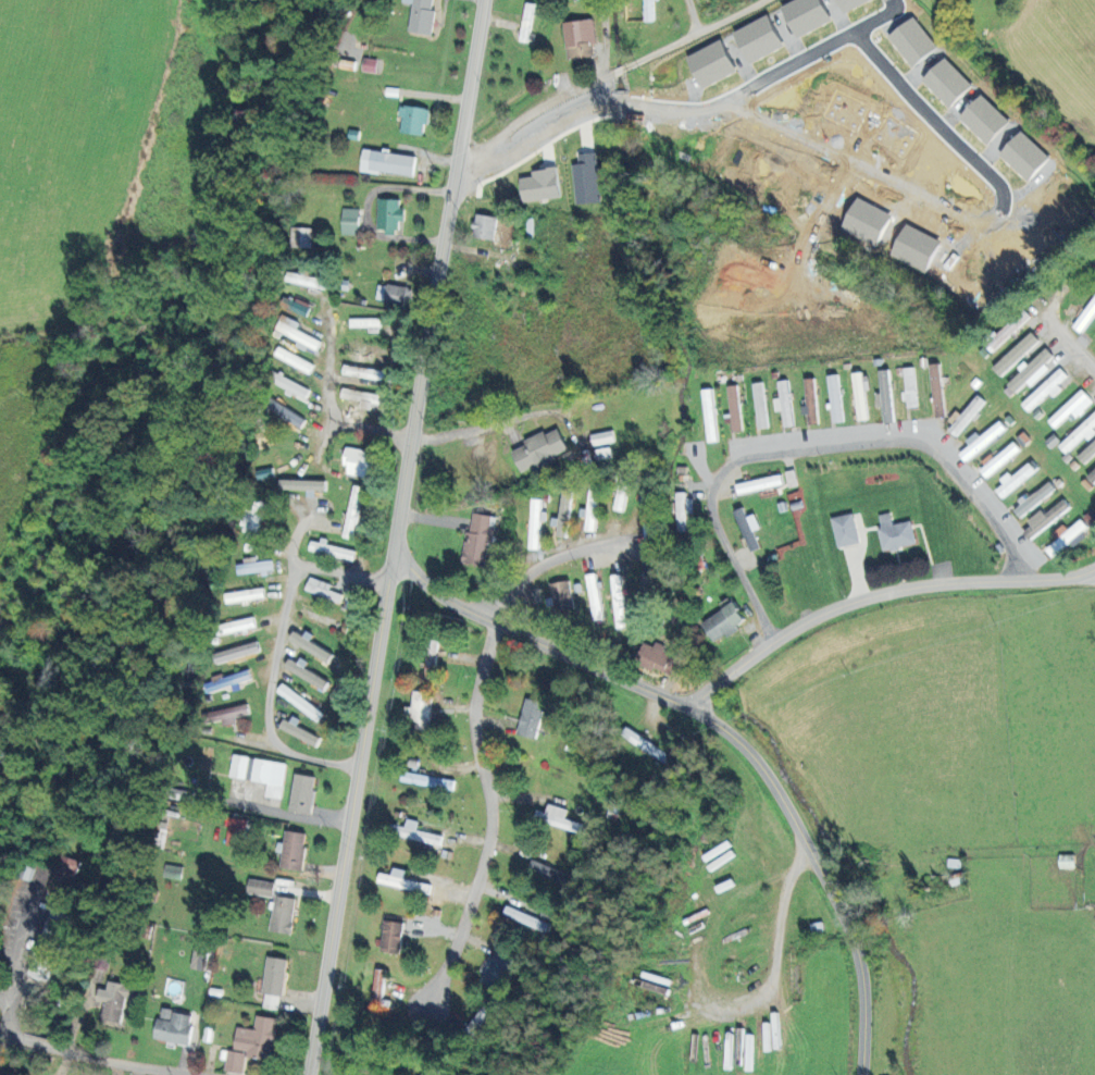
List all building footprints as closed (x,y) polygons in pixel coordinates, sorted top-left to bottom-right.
[(401,3),(411,4),(408,32),(431,34),(434,0),(402,0),(401,3)] [(653,22),(653,1),(659,0),(643,0),(644,22),(653,22)] [(831,22),(822,0),(794,0),(782,5),(796,37),(831,22)] [(871,0),(837,0),(843,13),(871,0)] [(784,45),(768,14),(733,32),(749,63),(784,45)] [(938,47),(913,17),(888,37),(913,67),(938,47)] [(566,59),(595,57),(593,20),(564,22),(566,59)] [(701,88),(737,73),(723,40),(687,55),(701,88)] [(377,60),(363,58),(362,70),(376,72),(377,60)] [(972,86),(945,58),(922,80),(950,108),(972,86)] [(977,129),(974,132),(988,144),(1008,121),(981,97),(963,117),(977,129)] [(428,109),(400,105),(398,116),(402,116),(400,132),(423,136),(428,109)] [(1002,153),(1029,179),(1049,159),(1022,132),(1002,153)] [(415,157),(363,150),(360,170),(412,177),(415,157)] [(574,164),(575,204),(599,203),(597,153),(579,154),(580,163),(574,164)] [(519,178),(523,202),(561,196),(556,167),(531,171),(532,176),(519,178)] [(377,232),(396,232),(396,221),(404,222),(404,209),(398,209),(398,200),(378,199),(377,232)] [(341,235),(358,235),(358,209),(341,208),(341,235)] [(471,237),(492,240),(496,217),(474,214),(471,237)] [(313,228),(292,227),(292,247),(313,248),(313,228)] [(324,288),(326,277),(294,273),(292,284),(324,288)] [(376,301),(410,305),(412,288),(378,284),(376,301)] [(1072,327),(1080,333),(1094,313),(1094,296),(1072,327)] [(289,310),(307,317),(311,304),(294,298),(289,310)] [(300,322),(291,319),(284,335),(298,340),(295,347),(306,351),(308,348),(317,351),(321,341),(296,331),(300,322)] [(381,319),(349,319),(349,328),(381,328),(381,319)] [(992,368),(1000,376),(1039,341),(1031,332),(992,368)] [(314,364),(278,347),(274,357),(310,373),(314,364)] [(1007,385),(1014,393),(1053,356),(1046,348),(1007,385)] [(935,417),(945,416),(940,363),(930,364),(935,417)] [(388,371),(344,364),(342,375),(386,382),(388,371)] [(915,406),(914,368),(904,368),(905,392),(900,392),(901,401),(908,401),(908,407),(915,406)] [(1028,412),(1049,393),(1053,397),(1062,388),(1058,384),(1067,376),(1060,368),(1021,404),(1028,412)] [(892,422),(890,370),(879,371),(880,394),(876,394),(876,407),(881,407),(882,422),(892,422)] [(311,388),(272,372),(269,381),(290,390),(289,392),(306,399),(311,388)] [(858,421),(868,419),(864,390),(870,390),(868,373),(852,375),(858,421)] [(829,376),(831,422),(841,422),(838,375),(829,376)] [(806,379),(807,424),(816,424),(815,379),(806,379)] [(784,427),(793,426),(787,380),(777,382),(779,398),(773,399),(775,412),(782,411),(784,427)] [(765,429),(763,383),(754,383),(756,429),(765,429)] [(727,386),(732,432),(742,431),(737,385),(727,386)] [(713,389),(703,390),(706,443),(716,442),(713,389)] [(1093,402),(1081,389),(1047,421),(1054,429),(1068,417),(1072,421),(1093,402)] [(984,401),(977,395),(948,430),(956,437),(984,401)] [(269,411),(301,429),(306,420),(274,402),(269,411)] [(1058,446),(1065,454),(1084,436),(1088,441),(1094,434),(1094,431),(1092,428),(1094,426),(1094,412),(1058,446)] [(1006,430),(1000,421),(979,436),(976,432),(965,440),(969,446),(958,454),(964,461),(1006,430)] [(567,451),(558,429),(545,434),(510,449),(521,473),(532,468),(533,472),(555,463),(552,457),(567,451)] [(614,443),(612,431),(590,434),(592,446),(614,443)] [(1084,464),(1094,453),(1094,440),(1077,457),(1084,464)] [(1021,450),(1014,442),(979,470),(986,478),(1021,450)] [(377,452),(346,449),(343,475),(374,478),(377,452)] [(995,491),(1001,499),(1035,470),(1029,463),(1011,477),(1008,472),(999,480),(1002,484),(995,491)] [(1094,482),(1094,468),(1086,476),(1093,483),(1094,482)] [(782,485),(780,475),(735,484),(737,495),(782,485)] [(629,480),(619,478),(612,510),(623,512),(629,480)] [(325,491),(325,481),(279,480),(279,490),(325,491)] [(1012,508),(1017,516),(1056,491),(1051,483),(1012,508)] [(341,537),(352,540),(364,487),(354,485),(341,537)] [(584,518),(584,531),(595,532),(597,485),(588,485),(587,508),(579,508),(579,518),(584,518)] [(555,518),(554,537),(567,538),(571,492),(562,491),(559,519),(555,518)] [(538,550),(539,521),(546,521),(547,512),(541,512),(541,499),(530,499),(529,550),(538,550)] [(1022,532),(1029,540),(1070,508),(1063,499),(1022,532)] [(259,540),(263,500),(255,500),(253,511),(245,511),(243,538),(259,540)] [(754,515),(746,518),(742,508),(734,511),(749,552),(759,549),(753,531),(759,529),(754,515)] [(497,517),(471,513),(462,562),(483,566),(487,543),(492,544),(497,517)] [(860,543),(853,513),(830,519),(838,548),(860,543)] [(911,521),(892,524),(890,513),(879,515),(881,528),(878,529),(882,551),(916,545),(911,521)] [(1045,551),(1052,558),(1087,526),(1079,519),(1045,551)] [(355,550),(322,545),(323,543),(310,541),(308,552),(354,559),(355,550)] [(272,570),(271,560),(236,566),(238,575),(272,570)] [(651,591),(651,571),(641,571),(641,591),(651,591)] [(591,621),(602,620),(599,582),(596,582),(595,574),(587,575),(591,621)] [(616,629),(626,628),(620,575),(610,576),(616,629)] [(304,590),(335,601),(338,594),(328,591),(331,585),(309,577),(304,590)] [(552,608),(571,608),(570,582),(551,583),(552,608)] [(265,598),(263,587),(224,594),(226,605),(265,598)] [(746,623),(734,602),(701,622),(713,642),(746,623)] [(217,636),(244,630),(256,628),(253,617),(215,626),(217,636)] [(303,636),(294,631),(288,640),(328,663),(334,653),(303,636)] [(260,652),(257,641),(213,654),(216,665),(260,652)] [(436,679),(437,641),(426,641),(425,679),(436,679)] [(672,655),(664,652),(666,646),(655,642),(654,647),(643,643),(636,663),(671,675),(675,665),(669,663),(672,655)] [(235,683),(251,680),(249,672),(204,682),(207,693),(236,686),(235,683)] [(317,723),(324,714),(283,683),(276,692),(317,723)] [(404,707),(404,718),(410,719),(409,729),(429,730),(431,692),(412,692),(412,707),(404,707)] [(535,739),(545,703),(526,699),(516,735),(535,739)] [(249,714),(246,704),(217,711),(221,727),(235,723),(234,718),(249,714)] [(320,738),(284,719),(279,728),(315,747),(320,738)] [(670,756),(626,727),(621,735),(665,764),(670,756)] [(286,763),(233,756),(230,778),(267,783),(265,797),(281,799),(286,763)] [(311,815),(316,777),(294,774),(289,812),(311,815)] [(587,825),(565,820),(568,809),(548,805),(546,813),(537,811),(534,821),(585,834),(587,825)] [(242,847),(244,820),(228,819),(226,846),(242,847)] [(417,832),(418,821),(404,819),(401,840),(440,845),(442,836),(417,832)] [(279,869),(300,872),(306,835),(285,831),(279,869)] [(78,860),(59,854),(47,891),(66,897),(78,860)] [(1059,869),(1075,868),(1074,855),(1059,855),(1059,869)] [(575,879),(538,861),(534,871),(570,888),(575,879)] [(162,877),(181,880),(183,867),(165,864),(162,877)] [(404,879),(406,871),(393,868),(391,876),(379,873),(376,884),(429,895),(431,885),(404,879)] [(275,882),(248,880),(246,895),(273,897),(275,882)] [(296,900),(275,896),(269,931),(289,935),(296,900)] [(547,932),(550,924),(506,906),(503,915),(547,932)] [(48,982),(69,916),(50,910),(28,976),(48,982)] [(380,952),(400,954),(402,923),(383,921),(380,952)] [(809,924),(811,932),(824,931),(822,922),(809,924)] [(205,952),(208,943),(196,940),(193,949),(205,952)] [(500,991),(511,969),(510,969),(518,953),(501,943),(481,981),(500,991)] [(208,954),(193,950),(189,968),(204,971),(208,954)] [(279,1010),(287,960),(267,957),(260,1008),(279,1010)] [(100,1020),(122,1022),(124,997),(133,998),(134,985),(107,982),(106,989),(98,989),(97,998),(90,997),(89,1005),(101,1007),(100,1020)] [(465,1045),(495,1012),(487,1005),(457,1038),(465,1045)] [(187,1046),(193,1016),(159,1008),(153,1038),(187,1046)] [(271,1060),(277,1019),(256,1016),(254,1029),(236,1027),(232,1050),(228,1049),(224,1071),(242,1074),(244,1056),(271,1060)]
